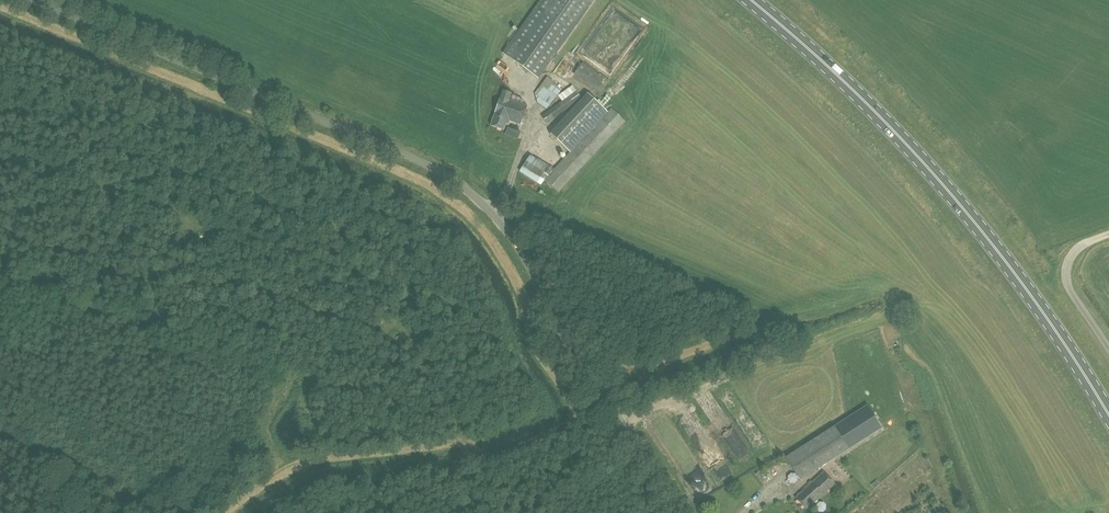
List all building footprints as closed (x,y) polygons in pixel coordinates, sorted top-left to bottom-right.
[(505,55),(537,77),(592,0),(543,0),(505,55)] [(583,63),(574,74),(595,90),(604,79),(583,63)] [(547,109),(560,92),(562,89),(553,83),(554,82),(547,77),(535,94),(538,103),(547,109)] [(558,96),(562,102),(542,116),(547,124),(582,99),(572,86),(558,96)] [(503,131),(504,130),(507,120),(521,125),(527,106),(510,100),(512,94),(503,91),(490,126),(503,131)] [(551,135),(570,152),(608,111),(589,94),(551,135)] [(624,122),(610,109),(608,111),(567,155),(570,152),(562,161),(553,170),(544,180),(558,192),(624,122)] [(549,148),(555,144),(551,137),(544,141),(549,148)] [(544,180),(553,170),(530,157),(520,172),(537,183),(541,178),(544,180)] [(800,480),(883,428),(869,405),(785,458),(800,480)] [(670,418),(676,428),(683,424),(677,414),(670,418)] [(757,422),(750,427),(758,437),(765,433),(757,422)] [(796,499),(807,510),(825,492),(826,493),(836,484),(825,472),(796,499)]
